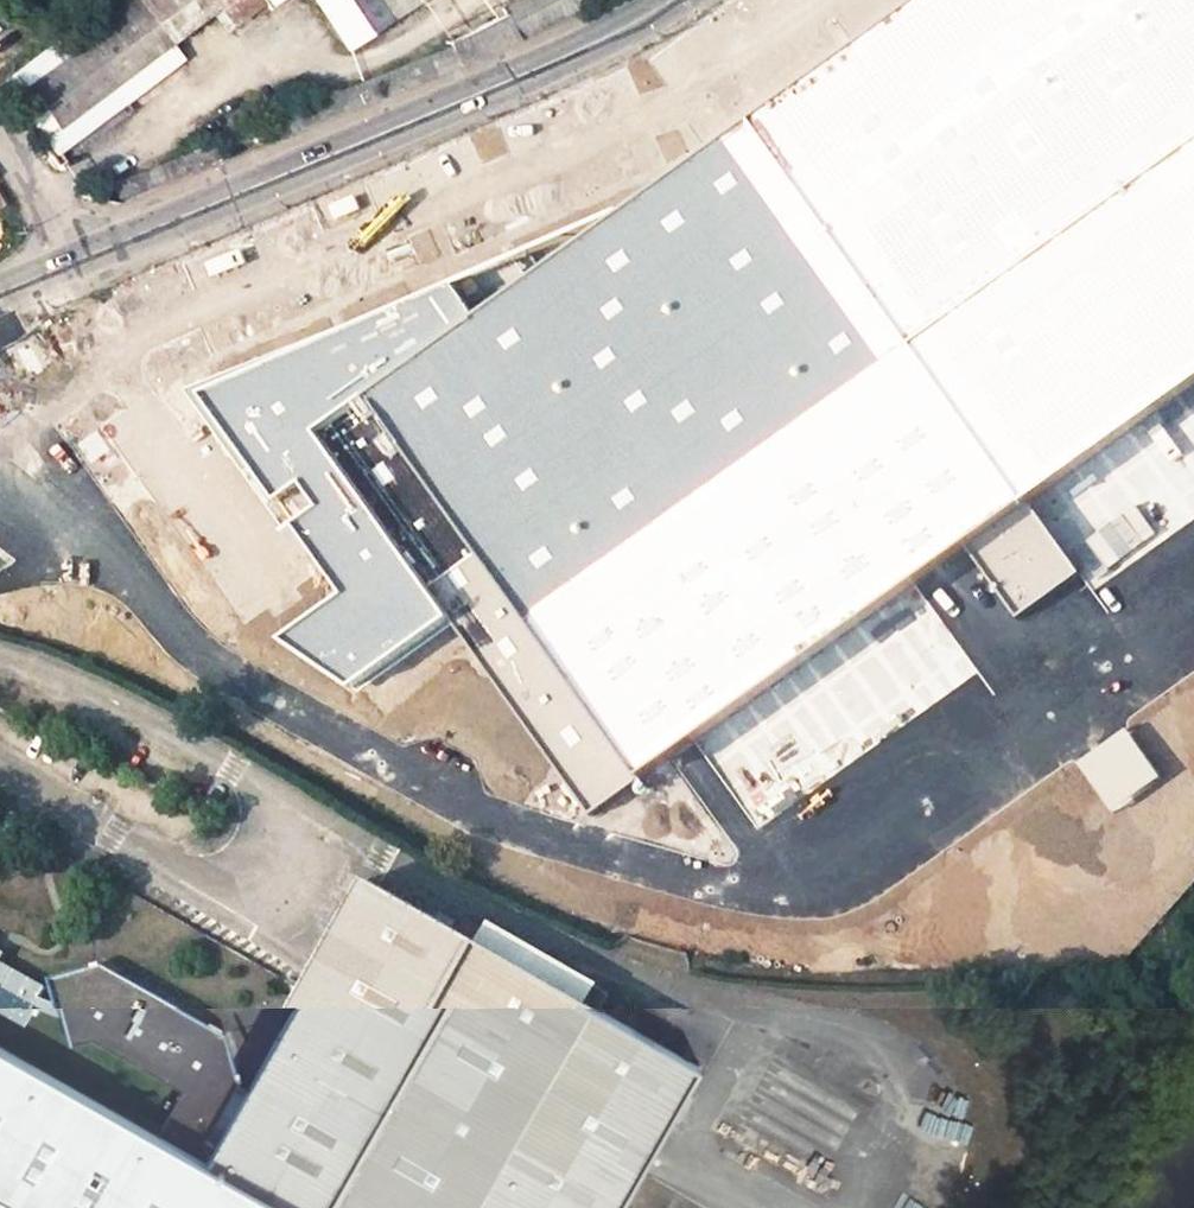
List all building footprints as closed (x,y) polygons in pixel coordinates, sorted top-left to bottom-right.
[(13,70),(58,126),(141,63),(216,7),(228,24),(261,2),(266,6),(275,0),(108,0),(13,70)] [(448,283),(191,390),(273,497),(296,477),(315,503),(289,524),(336,591),(273,636),(343,685),(445,611),(589,812),(961,544),(1015,617),(1078,571),(1024,498),(1193,375),(1193,0),(907,0),(471,311),(448,283)] [(418,0),(315,0),(350,46),(418,0)] [(504,14),(520,40),(594,0),(517,0),(502,8),(504,14)] [(13,70),(0,79),(0,92),(45,153),(150,77),(141,63),(58,126),(13,70)] [(632,1179),(698,1061),(599,1006),(609,990),(587,978),(576,996),(364,881),(331,939),(245,1090),(236,1086),(224,1033),(103,960),(52,980),(59,1003),(61,1009),(70,1038),(90,1033),(180,1086),(153,1129),(0,1041),(0,1189),(35,1207),(615,1207),(632,1179)] [(25,1021),(36,1002),(61,1009),(59,1003),(39,997),(46,986),(2,961),(0,960),(0,1007),(25,1021)] [(966,1146),(972,1128),(925,1113),(920,1131),(966,1146)] [(0,1189),(0,1207),(35,1207),(0,1189)] [(909,1198),(904,1207),(928,1207),(909,1198)]
